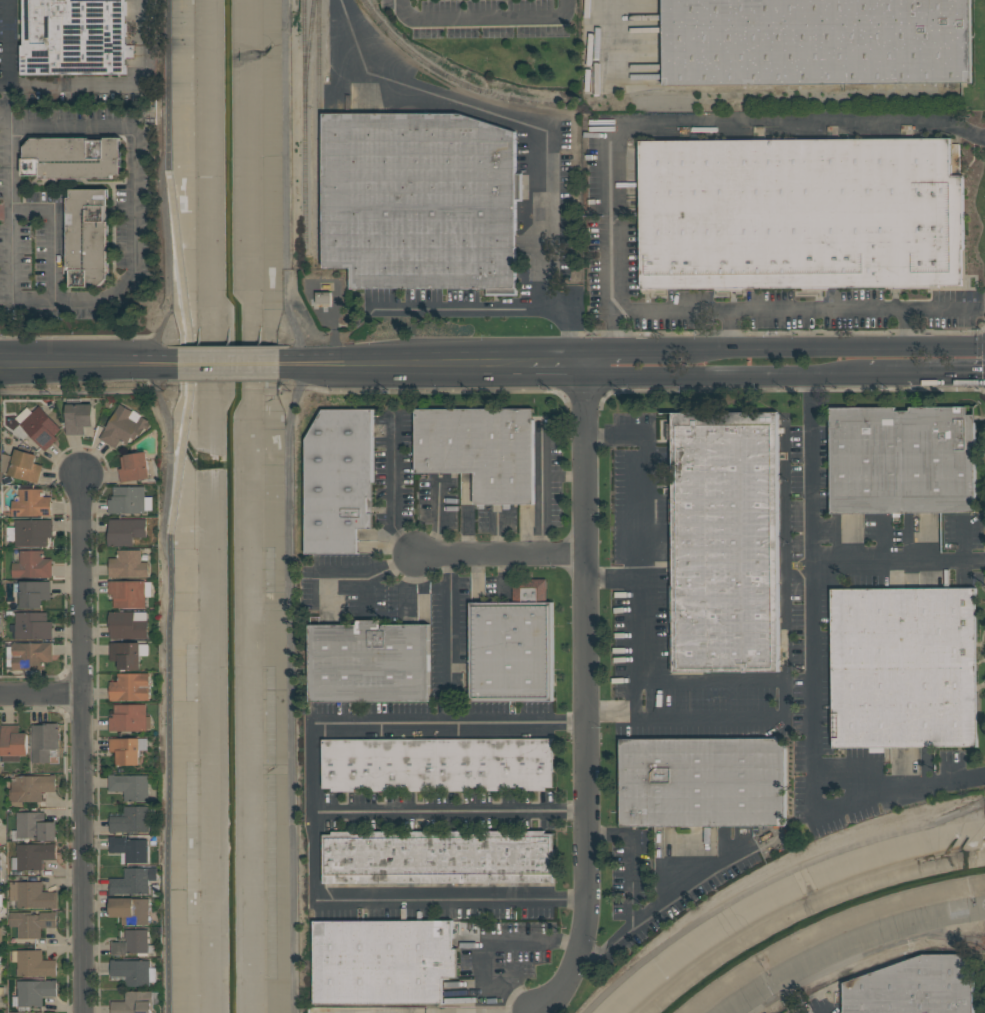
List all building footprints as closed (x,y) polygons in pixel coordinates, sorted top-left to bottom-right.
[(25,45),(24,0),(125,0),(126,45),(134,45),(134,57),(126,57),(126,74),(23,74),(22,45),(25,45)] [(664,85),(663,0),(970,0),(971,82),(664,85)] [(515,131),(515,173),(523,173),(523,201),(516,201),(516,284),(518,284),(518,295),(486,295),(486,288),(351,289),(351,268),(323,268),(323,113),(459,113),(515,131)] [(41,179),(41,175),(24,175),(24,158),(25,158),(25,146),(33,138),(89,138),(89,140),(105,140),(105,138),(121,138),(121,175),(113,175),(113,178),(41,179)] [(640,141),(953,138),(953,163),(951,163),(951,175),(963,175),(964,249),(966,249),(966,288),(889,289),(889,287),(828,287),(828,290),(803,291),(803,288),(742,288),(742,290),(717,291),(717,288),(655,289),(655,292),(641,292),(641,288),(640,141)] [(109,277),(101,286),(89,286),(89,287),(72,287),(72,270),(68,270),(68,197),(71,197),(71,189),(109,189),(109,205),(106,205),(106,221),(109,221),(109,277)] [(317,303),(317,292),(332,292),(332,303),(317,303)] [(93,426),(85,426),(85,435),(66,435),(66,405),(67,405),(67,399),(80,399),(80,404),(93,404),(93,426)] [(100,439),(120,404),(133,412),(129,418),(137,423),(141,416),(150,421),(149,422),(152,424),(148,430),(145,428),(141,436),(138,435),(135,440),(132,438),(128,445),(121,441),(116,448),(100,439)] [(20,424),(39,406),(61,429),(54,436),(58,439),(46,451),(20,424)] [(831,514),(830,408),(841,408),(895,407),(895,411),(910,411),(910,407),(967,407),(967,415),(975,415),(976,512),(831,514)] [(373,528),(359,528),(359,554),(306,554),(306,439),(322,409),(373,409),(373,528)] [(534,409),(534,504),(509,505),(509,509),(503,509),(503,505),(484,505),(484,509),(476,509),(476,504),(475,504),(474,473),(415,473),(415,409),(534,409)] [(779,671),(674,672),(674,671),(671,671),(670,635),(674,635),(674,623),(670,623),(670,585),(674,585),(674,524),(670,524),(670,499),(673,499),(673,439),(667,439),(667,423),(673,423),(673,413),(778,412),(779,671)] [(38,483),(9,475),(9,474),(3,472),(2,453),(14,457),(16,449),(18,450),(20,446),(30,449),(29,453),(38,455),(35,463),(43,466),(38,483)] [(151,478),(121,483),(119,469),(123,468),(121,457),(125,457),(125,455),(147,452),(151,478)] [(52,516),(42,516),(42,515),(21,515),(21,516),(12,516),(12,501),(19,501),(19,489),(21,489),(21,485),(33,485),(33,489),(44,489),(44,497),(51,497),(52,516)] [(145,486),(145,513),(108,514),(108,500),(113,500),(113,496),(114,496),(114,487),(145,486)] [(147,519),(147,537),(133,537),(133,546),(108,546),(108,531),(109,531),(109,520),(147,519)] [(53,520),(53,537),(48,537),(48,546),(15,547),(15,541),(7,541),(7,527),(15,527),(15,520),(53,520)] [(13,578),(12,552),(20,552),(20,550),(44,550),(44,559),(52,559),(52,577),(13,578)] [(110,577),(109,558),(118,558),(118,551),(141,550),(141,562),(149,562),(149,577),(110,577)] [(471,701),(471,679),(468,679),(468,672),(471,672),(471,603),(513,602),(513,579),(547,579),(547,602),(553,602),(553,701),(471,701)] [(114,608),(114,599),(113,599),(113,594),(109,594),(109,581),(146,581),(146,607),(114,608)] [(21,592),(14,592),(14,582),(51,582),(51,599),(42,599),(43,608),(21,608),(21,592)] [(884,747),(884,752),(870,752),(870,748),(833,748),(832,589),(976,588),(977,747),(884,747)] [(111,639),(111,628),(109,628),(109,611),(135,611),(135,620),(148,620),(148,639),(111,639)] [(16,639),(16,613),(48,612),(48,622),(53,622),(53,639),(16,639)] [(310,702),(310,625),(357,625),(357,620),(382,620),(382,624),(429,624),(430,701),(310,702)] [(42,643),(42,642),(53,642),(53,661),(44,661),(45,670),(39,670),(39,674),(25,674),(25,670),(13,670),(13,643),(42,643)] [(141,669),(119,670),(119,661),(110,661),(110,643),(140,642),(141,669)] [(110,701),(110,682),(118,682),(118,674),(149,673),(150,700),(110,701)] [(146,704),(146,715),(154,715),(155,730),(147,730),(147,731),(109,731),(109,717),(114,717),(114,714),(114,704),(146,704)] [(32,725),(44,724),(44,723),(59,723),(59,749),(55,749),(55,752),(57,752),(57,757),(51,757),(51,762),(32,763),(32,725)] [(2,762),(1,725),(20,725),(20,733),(28,733),(28,755),(20,755),(20,762),(2,762)] [(140,738),(140,739),(148,739),(148,750),(139,750),(139,765),(117,765),(117,751),(110,751),(110,738),(140,738)] [(553,738),(554,787),(544,787),(544,790),(524,790),(524,787),(510,787),(510,791),(407,791),(407,789),(391,789),(391,791),(369,791),(369,788),(352,788),(352,791),(332,791),(332,788),(323,788),(323,739),(553,738)] [(786,825),(621,826),(621,739),(775,738),(785,748),(786,825)] [(51,776),(51,775),(56,775),(56,791),(42,792),(42,801),(10,802),(10,791),(12,790),(12,781),(16,781),(16,776),(51,776)] [(124,801),(124,791),(109,791),(109,775),(115,775),(150,775),(150,783),(149,783),(149,801),(124,801)] [(115,832),(115,833),(110,833),(110,816),(125,816),(125,806),(149,806),(149,825),(150,825),(150,832),(115,832)] [(39,814),(39,813),(45,813),(45,823),(56,823),(56,839),(40,839),(40,836),(25,836),(25,840),(12,840),(12,830),(17,830),(17,814),(39,814)] [(324,884),(324,834),(333,834),(333,832),(353,831),(353,835),(370,835),(370,831),(394,831),(394,834),(408,834),(408,831),(430,831),(430,834),(444,834),(444,831),(476,831),(476,834),(486,834),(486,831),(507,831),(507,834),(518,834),(518,831),(545,831),(545,833),(554,833),(554,882),(324,884)] [(126,863),(126,864),(123,864),(123,854),(126,854),(126,852),(110,852),(109,836),(123,836),(123,837),(127,837),(127,839),(149,839),(149,863),(126,863)] [(52,844),(52,843),(56,843),(56,860),(42,860),(42,870),(17,870),(12,870),(12,857),(17,857),(17,852),(16,852),(16,845),(52,844)] [(159,868),(159,880),(150,880),(150,887),(151,887),(151,894),(116,893),(116,895),(110,895),(110,878),(125,878),(125,868),(159,868)] [(42,882),(42,892),(58,892),(58,908),(52,908),(52,907),(17,908),(16,900),(10,900),(10,882),(42,882)] [(151,899),(151,906),(150,906),(150,925),(123,924),(123,917),(111,917),(111,912),(110,912),(111,898),(151,899)] [(32,912),(32,915),(40,915),(40,912),(52,912),(52,911),(57,911),(57,927),(41,928),(41,938),(18,938),(18,927),(10,927),(10,912),(32,912)] [(315,1004),(314,921),(453,920),(453,948),(458,948),(458,977),(443,977),(444,1003),(315,1004)] [(149,931),(150,931),(150,936),(149,936),(149,938),(150,938),(150,943),(149,943),(149,945),(156,945),(156,952),(149,952),(149,953),(149,956),(138,955),(138,953),(127,953),(127,955),(112,955),(112,942),(126,942),(126,930),(149,930),(149,931)] [(57,960),(57,976),(56,976),(56,977),(52,977),(52,976),(17,976),(17,969),(18,969),(18,962),(12,962),(12,951),(18,951),(18,950),(43,950),(43,960),(57,960)] [(973,954),(974,1012),(845,1012),(844,983),(924,954),(973,954)] [(151,968),(157,968),(157,982),(150,982),(150,986),(126,986),(126,976),(111,976),(111,959),(115,959),(115,960),(151,960),(151,968)] [(52,981),(52,980),(57,980),(57,996),(43,996),(43,1007),(30,1007),(30,1011),(18,1011),(18,1006),(13,1006),(12,996),(18,996),(18,988),(17,988),(17,981),(52,981)] [(152,1011),(152,1012),(111,1012),(111,1002),(126,1002),(126,991),(153,991),(153,992),(160,992),(160,1004),(153,1004),(153,1011),(152,1011)]
